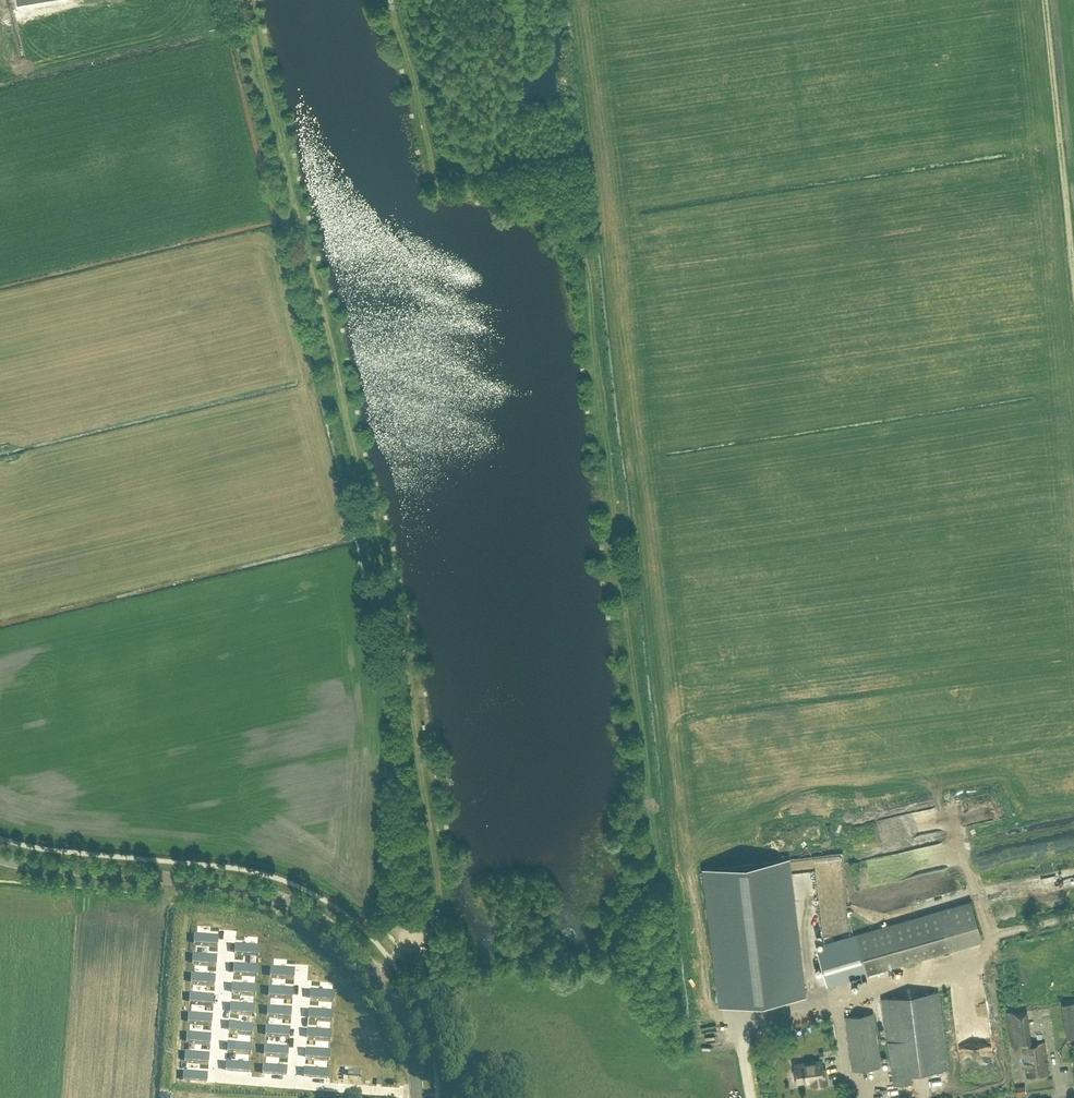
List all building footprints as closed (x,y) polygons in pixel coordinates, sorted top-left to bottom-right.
[(839,790),(827,790),(827,800),(839,800),(839,790)] [(971,899),(881,926),(892,964),(981,938),(971,899)] [(827,984),(887,966),(876,928),(816,945),(827,984)] [(194,944),(218,945),(218,936),(194,934),(194,944)] [(235,944),(234,953),(258,954),(259,945),(235,944)] [(217,955),(192,953),(192,962),(217,964),(217,955)] [(233,963),(232,973),(257,975),(258,965),(233,963)] [(270,976),(293,977),(294,969),(270,967),(270,976)] [(215,975),(192,973),(191,982),(214,984),(215,975)] [(231,991),(256,993),(256,985),(232,983),(231,991)] [(267,995),(292,997),(293,988),(268,986),(267,995)] [(310,989),(309,998),(333,999),(334,991),(310,989)] [(213,995),(190,993),(189,1002),(213,1004),(213,995)] [(729,1002),(730,1007),(758,1006),(758,997),(746,998),(746,1001),(729,1002)] [(230,1011),(254,1013),(255,1004),(231,1003),(230,1011)] [(266,1015),(291,1017),(292,1008),(267,1006),(266,1015)] [(308,1009),(308,1018),(331,1020),(332,1011),(308,1009)] [(846,1012),(853,1067),(881,1064),(881,1061),(887,1060),(886,1054),(880,1054),(875,1009),(846,1012)] [(1043,1041),(1030,1043),(1025,1009),(1007,1011),(1012,1046),(1022,1044),(1026,1077),(1048,1074),(1043,1041)] [(212,1014),(188,1013),(188,1022),(211,1024),(212,1014)] [(229,1031),(253,1033),(254,1024),(230,1023),(229,1031)] [(289,1037),(290,1028),(265,1026),(265,1035),(289,1037)] [(307,1029),(306,1038),(330,1039),(330,1031),(307,1029)] [(211,1034),(187,1032),(186,1041),(210,1043),(211,1034)] [(788,1035),(765,1040),(767,1050),(791,1045),(788,1035)] [(228,1042),(227,1051),(251,1053),(252,1044),(228,1042)] [(289,1047),(264,1045),(263,1055),(288,1057),(289,1047)] [(331,1050),(305,1048),(305,1057),(330,1059),(331,1050)] [(209,1053),(185,1052),(185,1060),(209,1062),(209,1053)] [(811,1080),(811,1085),(827,1083),(826,1073),(824,1073),(822,1059),(809,1061),(809,1062),(793,1064),(795,1082),(811,1080)] [(226,1070),(250,1072),(250,1063),(227,1061),(226,1070)] [(286,1066),(262,1065),(261,1074),(285,1076),(286,1066)] [(327,1070),(304,1068),(303,1076),(327,1078),(327,1070)] [(208,1073),(184,1071),(183,1080),(208,1081),(208,1073)] [(1026,1092),(1024,1084),(1015,1086),(1016,1093),(1026,1092)]
